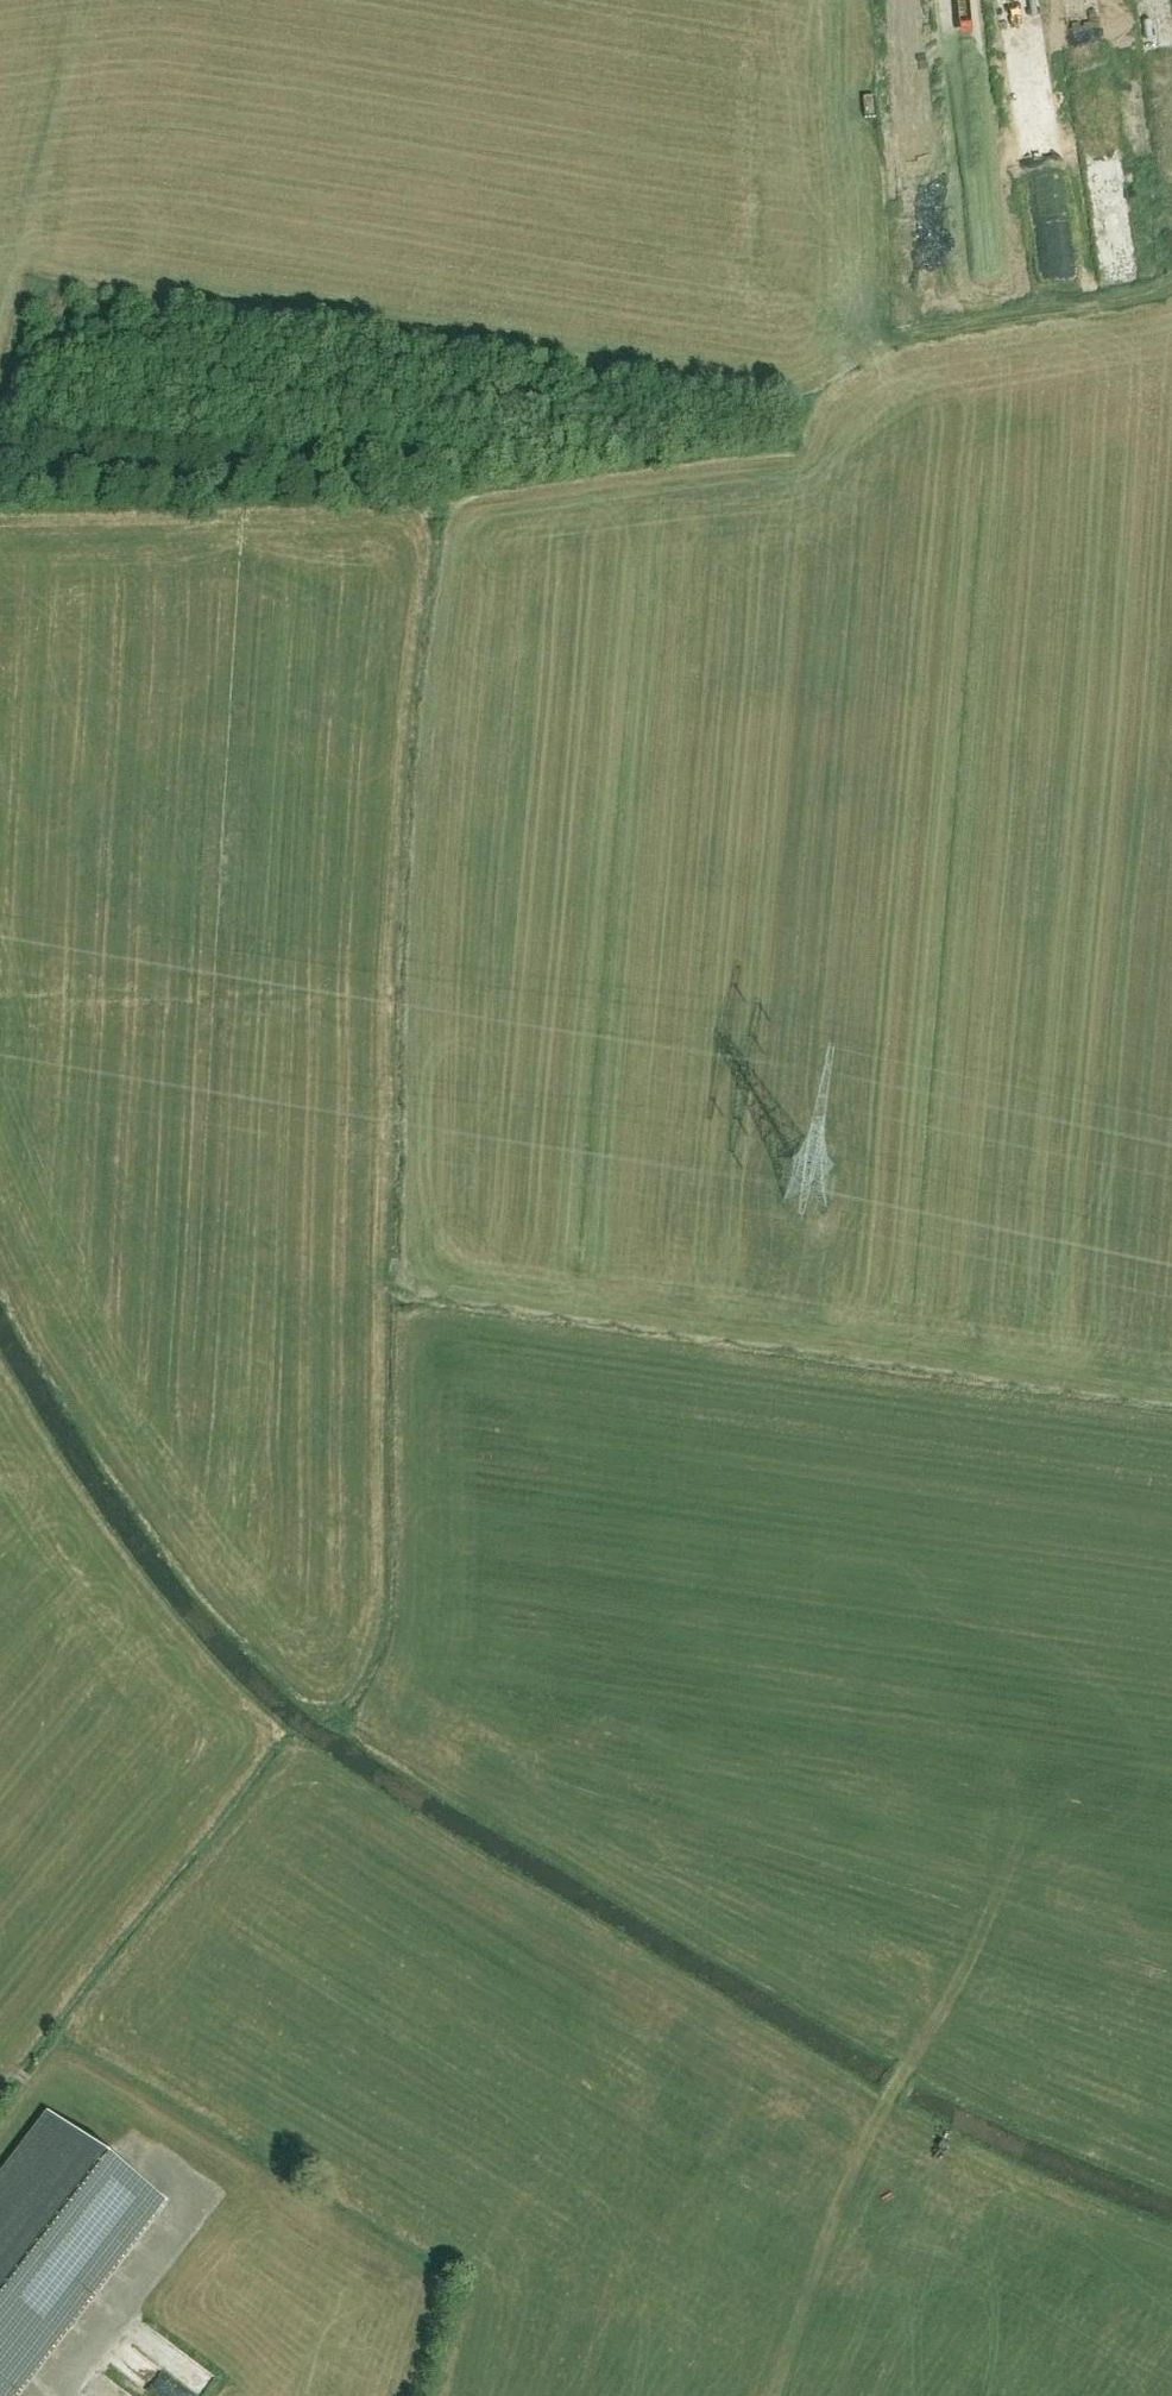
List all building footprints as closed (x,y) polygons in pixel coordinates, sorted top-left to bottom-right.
[(162,2200),(42,2111),(0,2168),(0,2395),(16,2395),(162,2200)] [(173,2370),(179,2349),(140,2340),(135,2361),(173,2370)] [(155,2393),(121,2367),(109,2383),(126,2395),(153,2395),(155,2393)]
